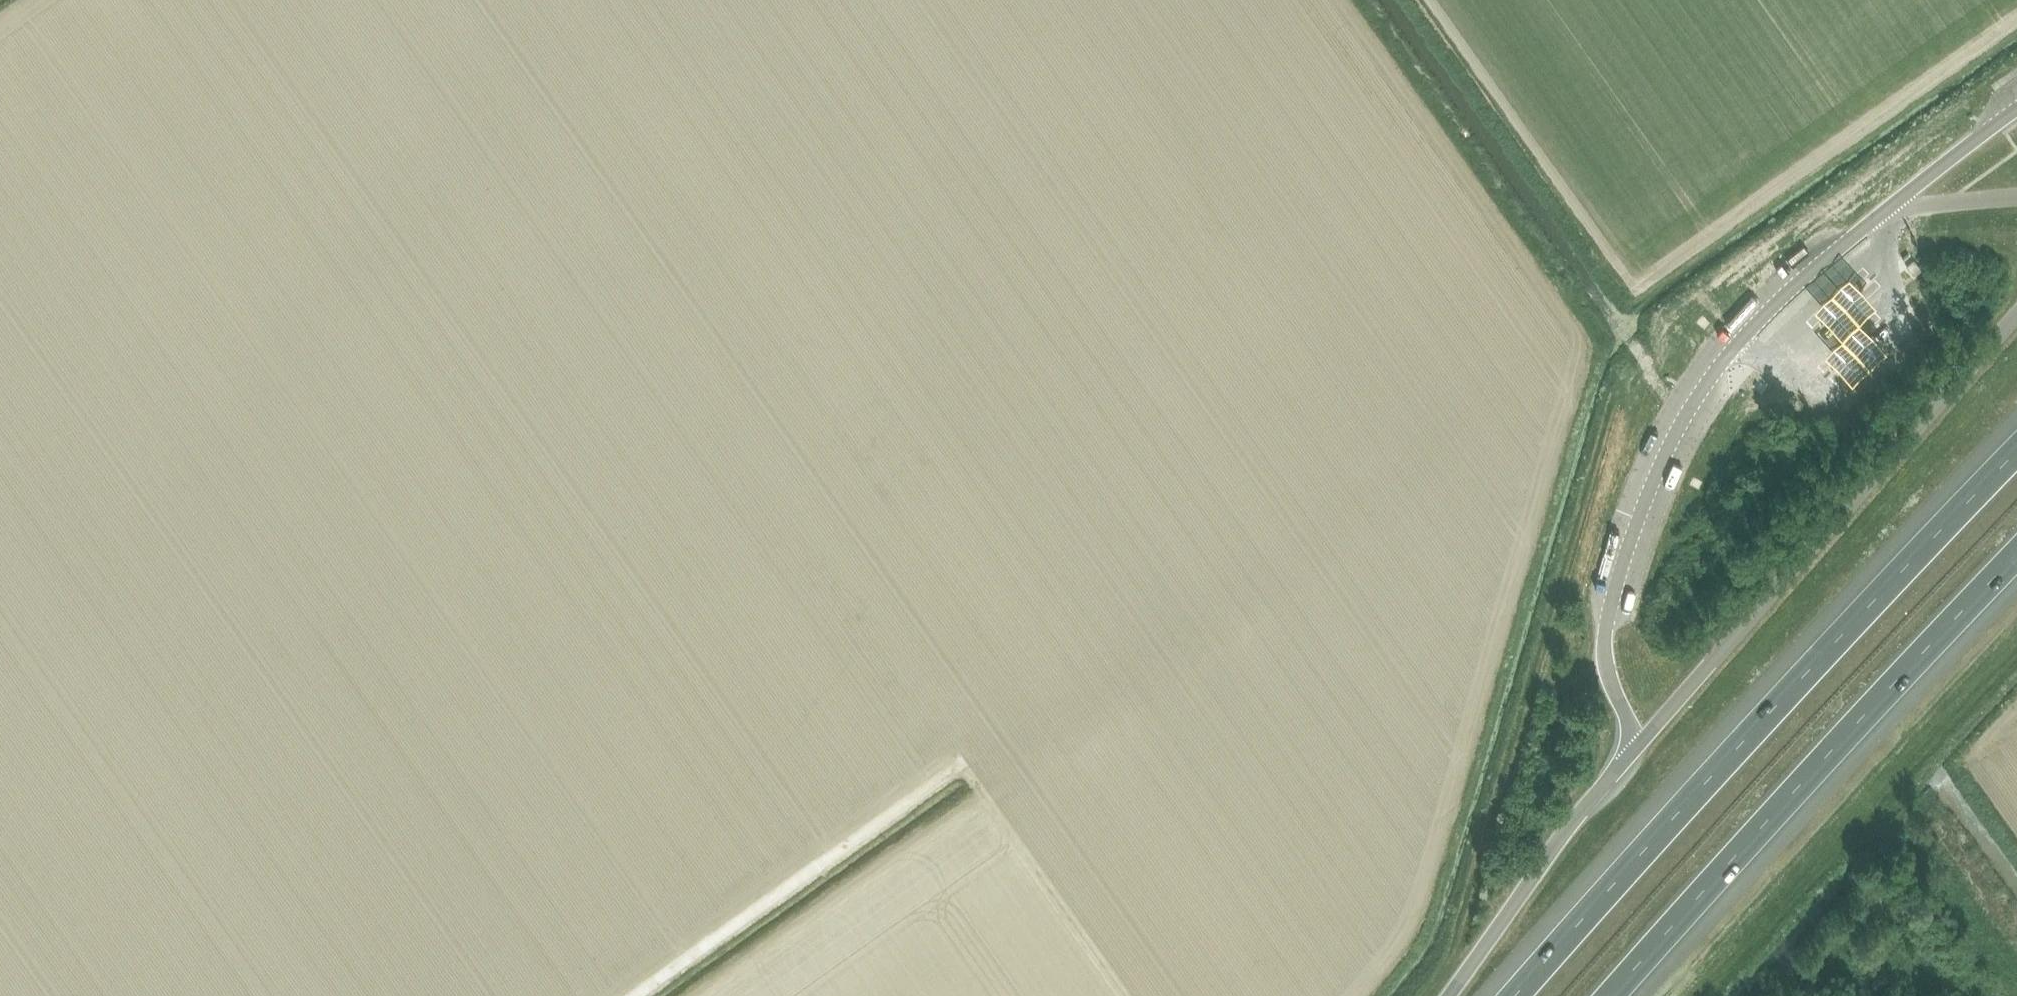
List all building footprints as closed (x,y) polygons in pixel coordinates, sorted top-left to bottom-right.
[(1811,310),(1838,339),(1873,305),(1845,277),(1811,310)] [(1822,356),(1849,385),(1884,352),(1856,323),(1822,356)]
